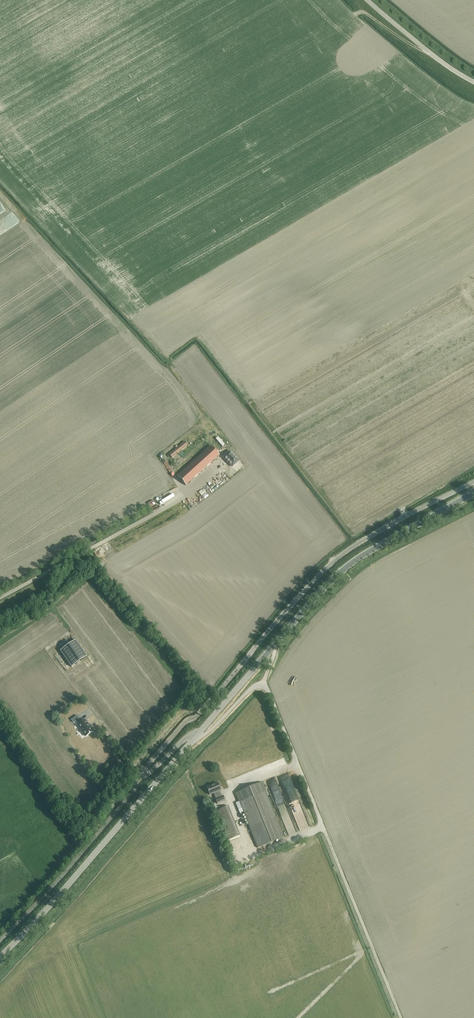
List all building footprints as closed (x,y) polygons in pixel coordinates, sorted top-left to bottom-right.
[(169,454),(172,458),(187,445),(184,442),(169,454)] [(210,446),(177,476),(185,486),(219,455),(210,446)] [(230,451),(223,457),(232,467),(239,461),(238,460),(230,451)] [(75,640),(60,651),(72,667),(87,657),(75,640)] [(77,716),(71,720),(74,723),(76,721),(78,724),(77,725),(86,736),(93,732),(90,728),(85,720),(81,722),(77,716)] [(262,782),(235,793),(239,802),(235,803),(238,810),(240,813),(243,812),(258,848),(284,837),(265,791),(262,782)] [(223,796),(222,796),(220,791),(221,791),(218,783),(206,788),(209,795),(213,793),(216,799),(215,799),(217,804),(225,801),(223,796)] [(216,811),(228,840),(240,836),(228,806),(216,811)]
